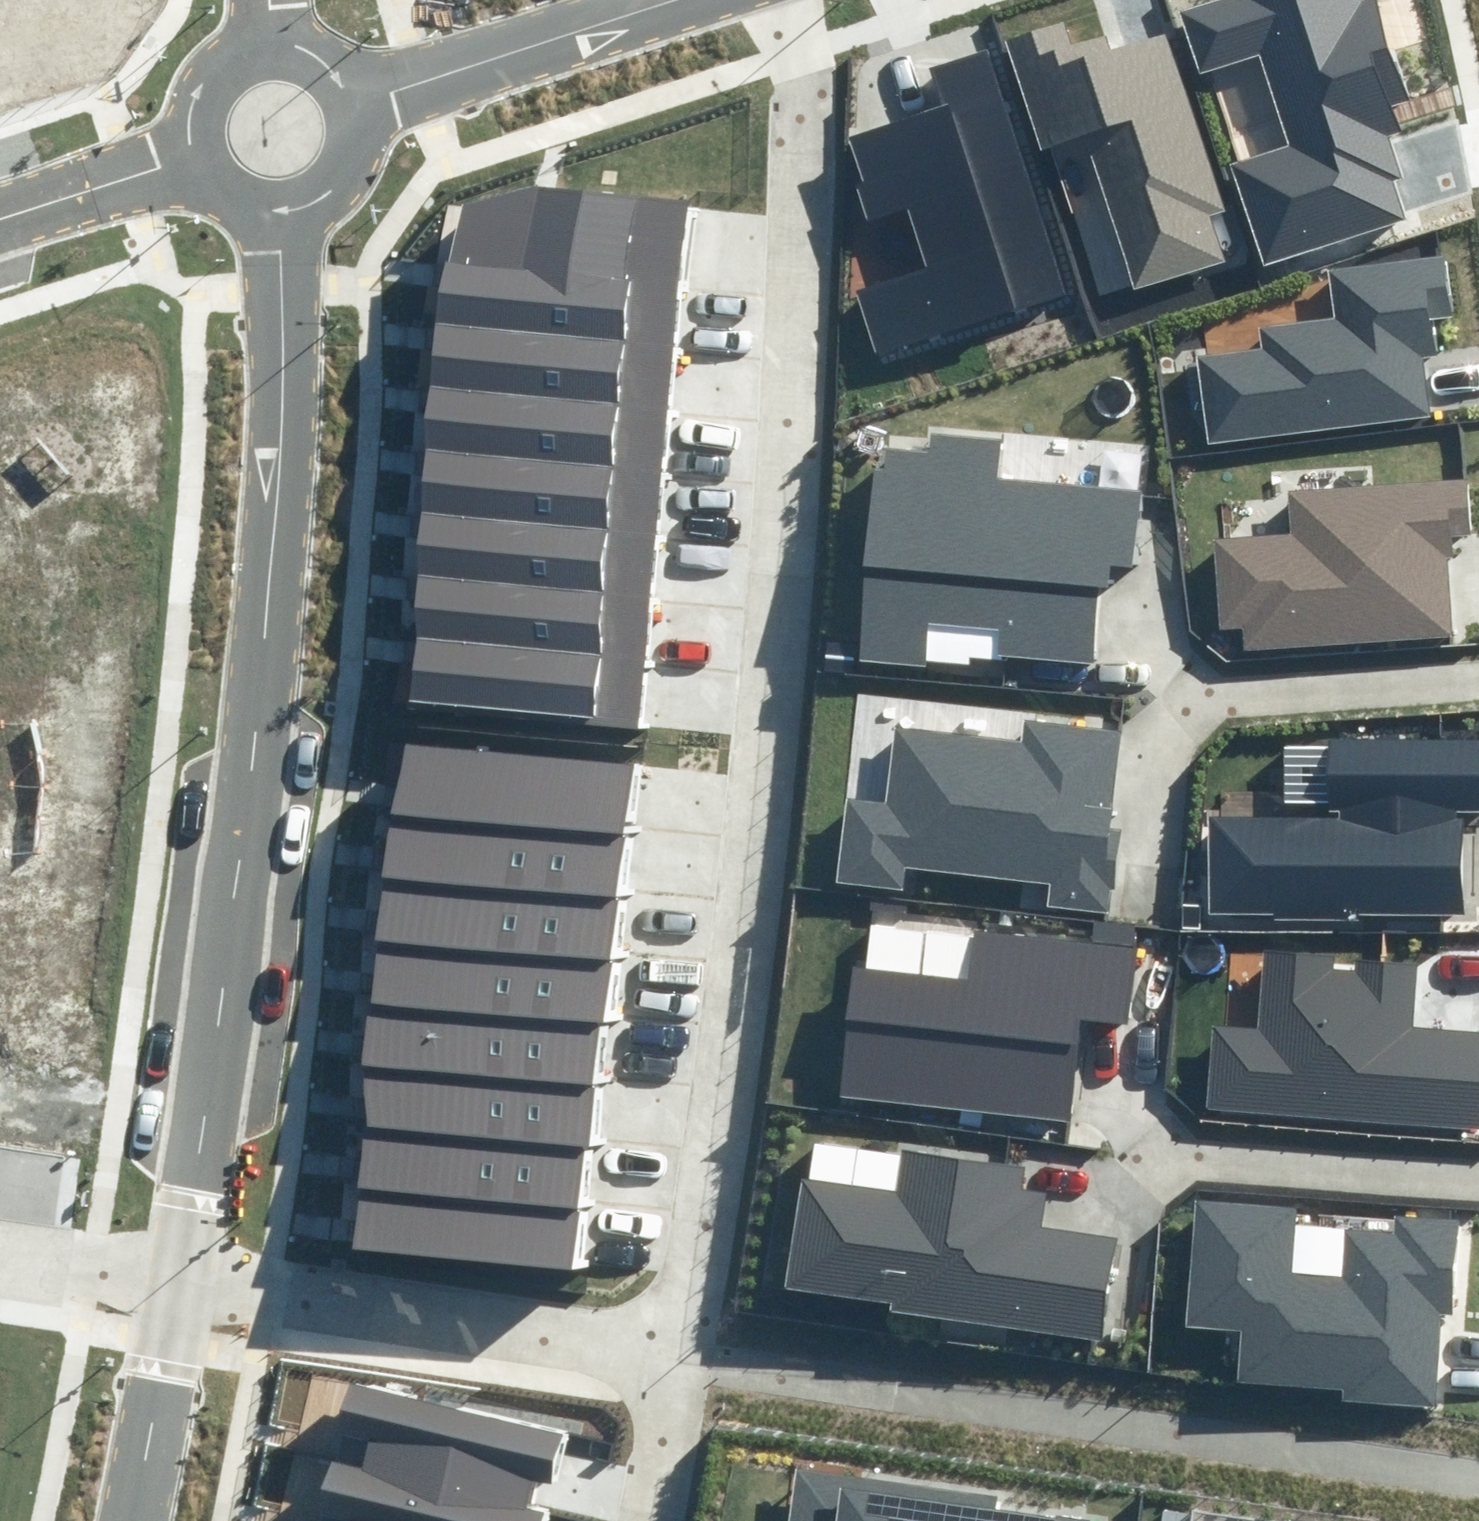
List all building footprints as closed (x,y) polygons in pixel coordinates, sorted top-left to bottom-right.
[(1240,163),(1268,259),(1406,218),(1396,185),(1409,181),(1396,140),(1411,136),(1401,103),(1410,101),(1379,0),(1242,0),(1188,16),(1203,67),(1262,49),(1292,148),(1240,163)] [(1065,26),(1011,42),(1043,150),(1069,143),(1113,292),(1225,259),(1211,213),(1225,209),(1173,31),(1108,50),(1104,36),(1070,46),(1065,26)] [(1068,293),(992,51),(935,69),(948,109),(856,138),(868,176),(856,180),(868,217),(911,204),(932,270),(860,292),(879,352),(1068,293)] [(449,262),(683,283),(693,201),(538,187),(480,201),(457,222),(449,262)] [(1197,359),(1207,438),(1427,411),(1421,358),(1438,356),(1433,319),(1456,316),(1448,259),(1331,273),(1336,315),(1258,325),(1262,351),(1197,359)] [(449,262),(443,325),(677,346),(683,283),(449,262)] [(443,325),(438,388),(671,409),(677,346),(443,325)] [(438,388),(432,451),(666,472),(671,409),(438,388)] [(881,444),(863,660),(920,665),(923,626),(991,632),(989,658),(1100,667),(1109,566),(1132,568),(1139,493),(996,481),(1000,436),(934,430),(932,448),(881,444)] [(432,451),(427,513),(660,534),(666,472),(432,451)] [(1221,540),(1227,628),(1243,627),(1244,653),(1452,639),(1446,544),(1478,542),(1478,519),(1476,481),(1295,493),(1298,535),(1221,540)] [(427,513),(421,576),(654,597),(660,534),(427,513)] [(421,576),(415,639),(649,660),(654,597),(421,576)] [(415,639),(410,702),(643,723),(649,660),(415,639)] [(879,802),(846,798),(835,883),(905,892),(908,867),(1050,885),(1048,902),(1106,910),(1116,830),(1105,828),(1118,734),(1029,722),(1026,744),(888,726),(879,802)] [(1214,817),(1215,915),(1464,910),(1463,811),(1478,811),(1478,739),(1326,742),(1328,815),(1214,817)] [(397,809),(625,833),(632,771),(404,746),(397,809)] [(390,871),(619,895),(625,833),(397,809),(390,871)] [(384,933),(612,958),(619,895),(390,871),(384,933)] [(969,979),(851,967),(838,1100),(1071,1124),(1081,1019),(1135,1024),(1144,932),(1092,927),(1091,944),(974,932),(969,979)] [(377,995),(605,1020),(612,958),(384,933),(377,995)] [(1269,951),(1264,1027),(1214,1024),(1209,1106),(1478,1124),(1478,1034),(1415,1030),(1419,964),(1359,960),(1358,970),(1338,969),(1339,956),(1269,951)] [(370,1058),(598,1082),(605,1020),(377,995),(370,1058)] [(363,1120),(591,1145),(598,1082),(370,1058),(363,1120)] [(356,1182),(585,1207),(591,1145),(363,1120),(356,1182)] [(892,1185),(797,1171),(779,1294),(1096,1340),(1111,1242),(1039,1231),(1045,1195),(1018,1191),(1022,1162),(898,1144),(892,1185)] [(350,1245),(578,1269),(585,1207),(356,1182),(350,1245)] [(1296,1206),(1198,1201),(1190,1328),(1238,1331),(1236,1375),(1345,1381),(1344,1394),(1434,1400),(1439,1313),(1452,1314),(1458,1217),(1396,1213),(1394,1230),(1348,1228),(1345,1280),(1291,1277),(1296,1206)] [(559,1433),(349,1385),(338,1436),(368,1443),(361,1470),(527,1508),(533,1480),(548,1483),(559,1433)] [(334,1463),(322,1515),(350,1520),(542,1520),(544,1512),(527,1508),(361,1470),(334,1463)] [(794,1466),(786,1520),(1089,1520),(1089,1519),(997,1506),(999,1494),(794,1466)]
